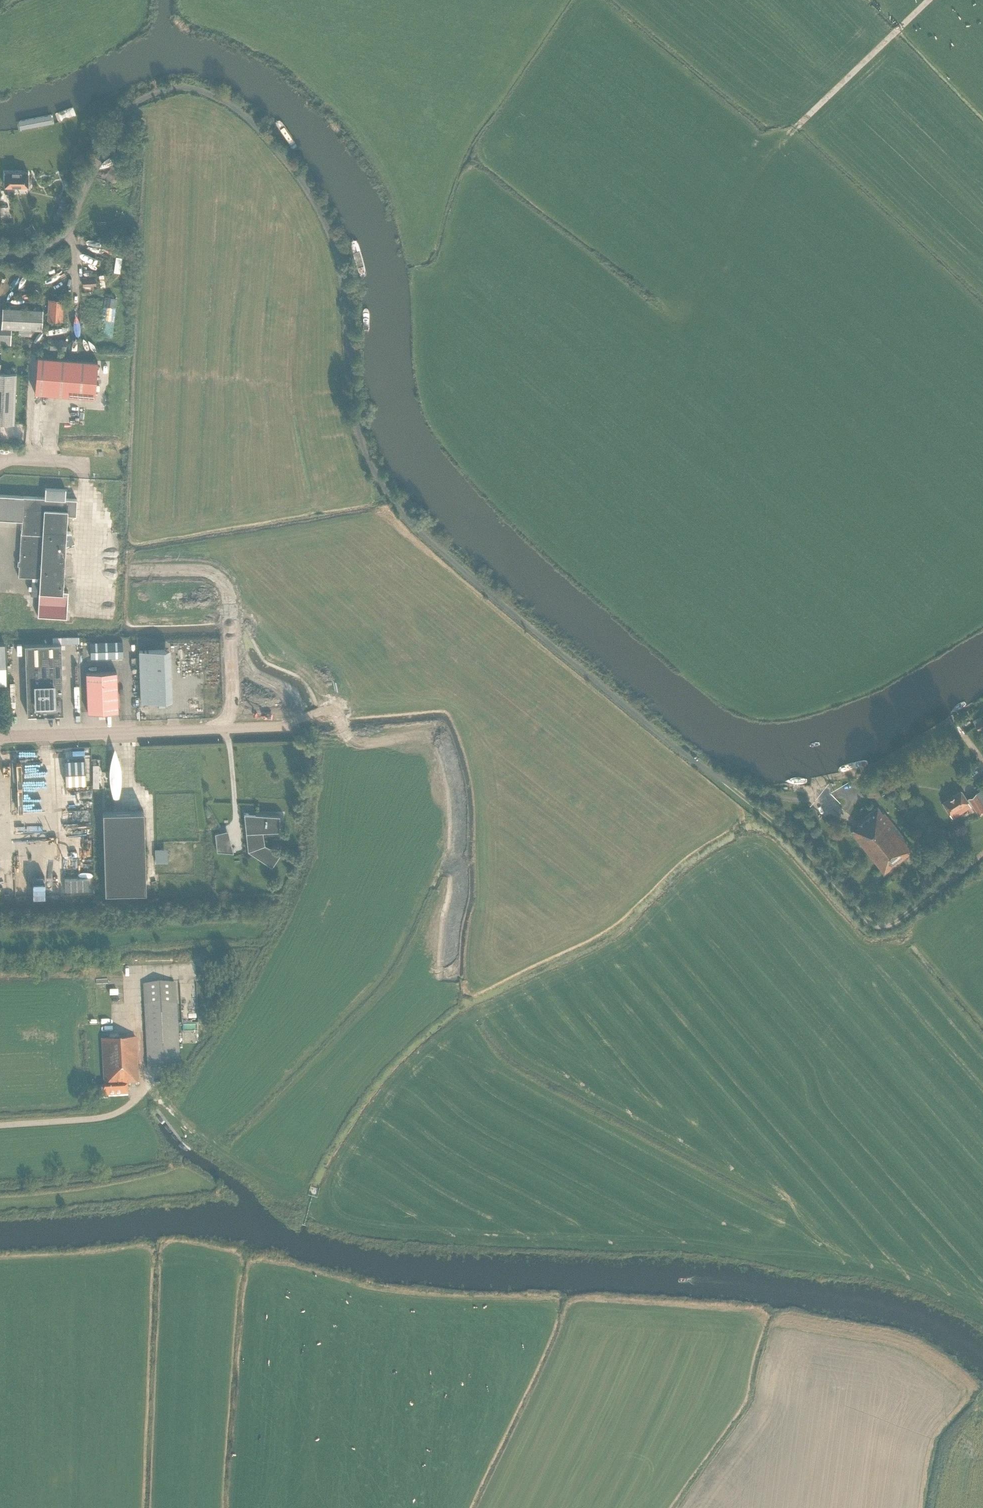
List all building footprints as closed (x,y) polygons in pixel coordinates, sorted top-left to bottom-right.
[(5,172),(4,186),(28,186),(28,172),(5,172)] [(14,223),(14,216),(12,216),(12,193),(1,193),(1,215),(0,215),(0,223),(14,223)] [(54,220),(61,222),(70,197),(62,195),(54,220)] [(31,224),(24,228),(29,237),(36,233),(31,224)] [(85,271),(84,281),(96,282),(97,272),(85,271)] [(105,293),(105,317),(116,317),(117,293),(105,293)] [(63,321),(63,299),(48,299),(47,320),(63,321)] [(11,344),(11,328),(42,329),(43,309),(2,307),(1,327),(0,327),(0,344),(11,344)] [(66,350),(67,340),(50,338),(49,348),(66,350)] [(38,356),(34,393),(95,398),(97,361),(38,356)] [(14,424),(16,374),(0,373),(0,423),(14,424)] [(21,532),(19,561),(18,560),(18,565),(19,565),(18,576),(40,577),(37,616),(66,618),(68,591),(63,591),(68,504),(73,504),(73,499),(23,496),(21,532)] [(25,645),(27,715),(63,714),(61,643),(25,645)] [(141,702),(167,701),(165,650),(139,651),(141,702)] [(116,671),(86,673),(88,713),(118,712),(116,671)] [(981,716),(973,721),(980,731),(982,728),(982,719),(981,716)] [(85,759),(64,760),(65,785),(86,784),(85,759)] [(953,818),(970,807),(972,812),(976,809),(980,815),(982,813),(982,790),(967,800),(962,791),(943,803),(953,818)] [(44,795),(18,796),(19,820),(44,820),(44,795)] [(884,874),(914,851),(884,813),(883,814),(878,807),(858,823),(859,825),(851,832),(884,874)] [(146,891),(143,811),(103,812),(105,893),(146,891)] [(279,831),(280,815),(244,813),(248,851),(272,867),(280,852),(265,845),(263,832),(279,831)] [(919,826),(911,832),(916,839),(924,832),(919,826)] [(228,830),(215,833),(217,851),(233,853),(228,830)] [(169,857),(168,844),(157,844),(158,858),(169,857)] [(143,986),(147,1068),(179,1066),(175,984),(143,986)] [(104,1086),(100,1087),(101,1097),(128,1095),(127,1085),(139,1085),(136,1038),(102,1040),(104,1086)]
